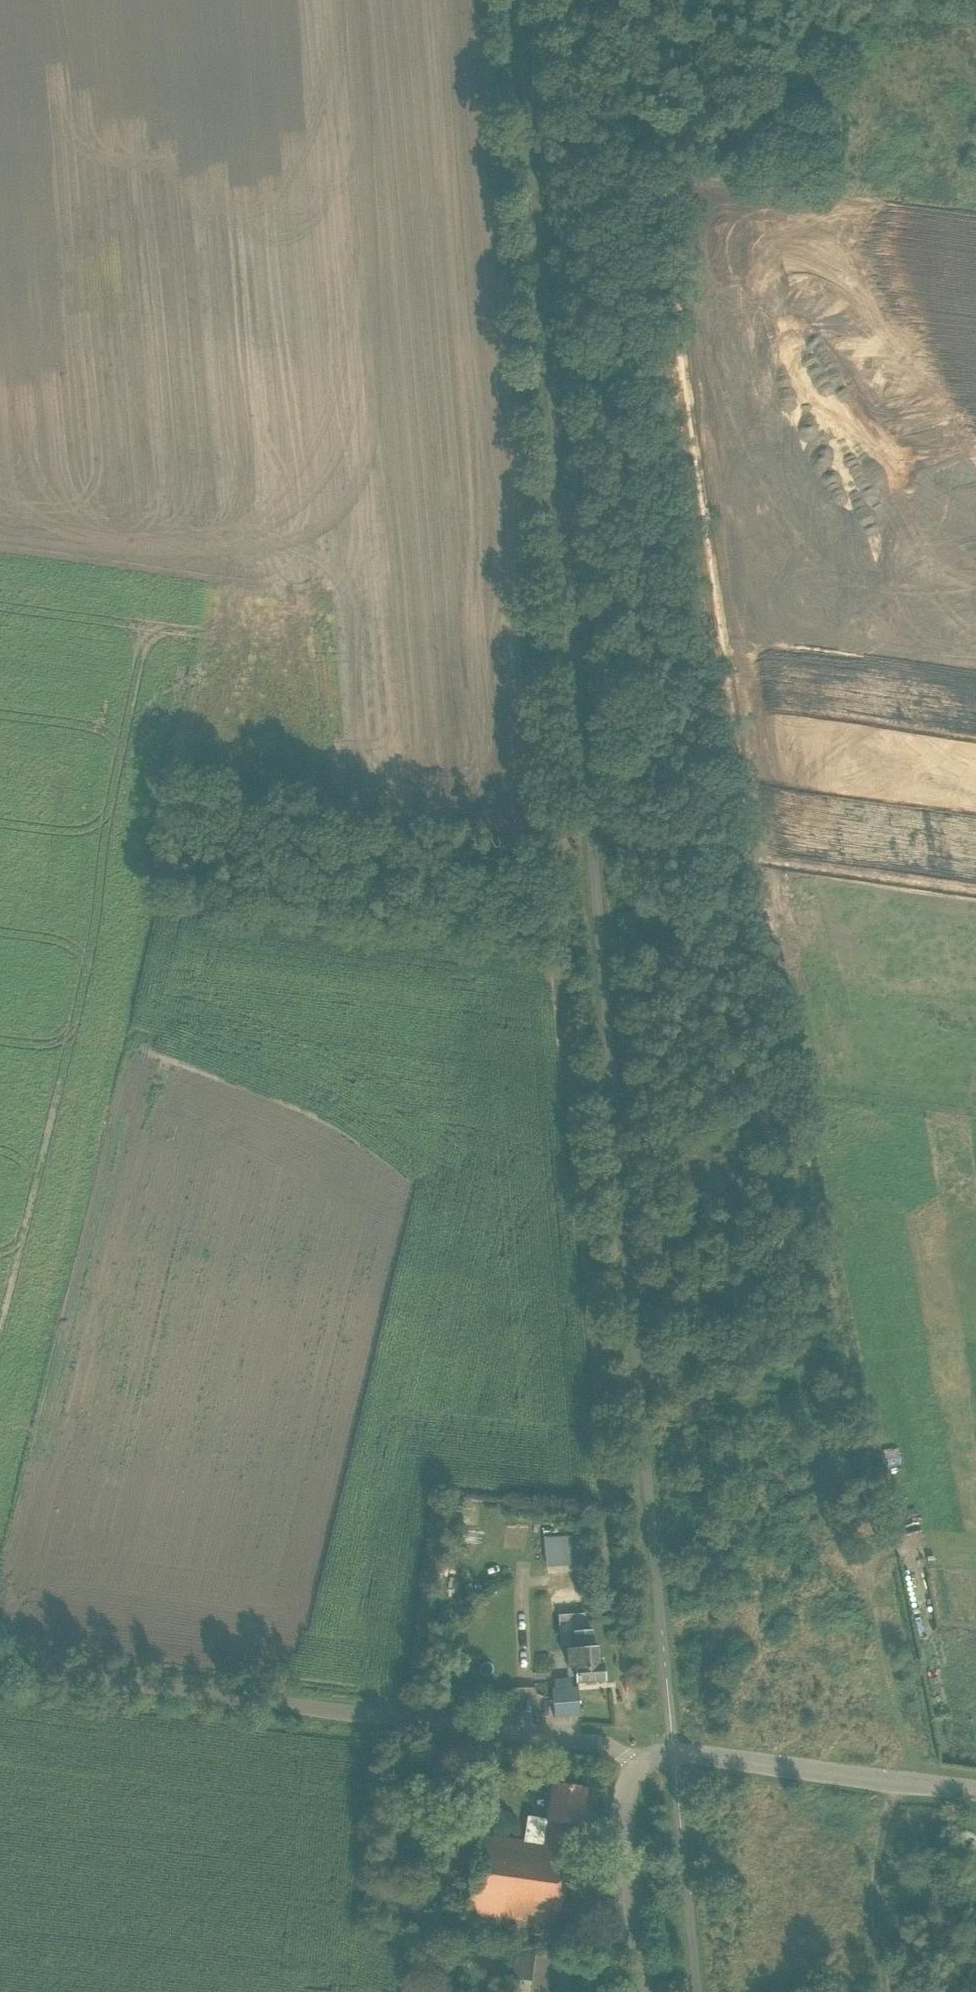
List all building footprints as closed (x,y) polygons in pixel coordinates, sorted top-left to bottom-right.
[(564,1559),(563,1527),(528,1528),(529,1560),(564,1559)] [(590,1613),(557,1616),(560,1651),(567,1650),(568,1668),(575,1667),(577,1683),(604,1681),(602,1658),(598,1659),(597,1648),(593,1648),(590,1613)] [(554,1718),(580,1716),(577,1688),(551,1690),(554,1718)] [(474,1760),(475,1774),(488,1774),(488,1760),(474,1760)] [(535,1935),(536,1935),(556,1938),(569,1848),(559,1846),(562,1823),(580,1825),(585,1790),(552,1785),(549,1804),(547,1820),(539,1818),(535,1843),(478,1835),(465,1923),(535,1933),(535,1935)] [(531,1839),(535,1812),(514,1809),(510,1836),(531,1839)] [(440,1891),(425,1890),(424,1900),(440,1901),(440,1891)] [(516,1947),(509,1991),(548,1991),(554,1953),(516,1947)]
